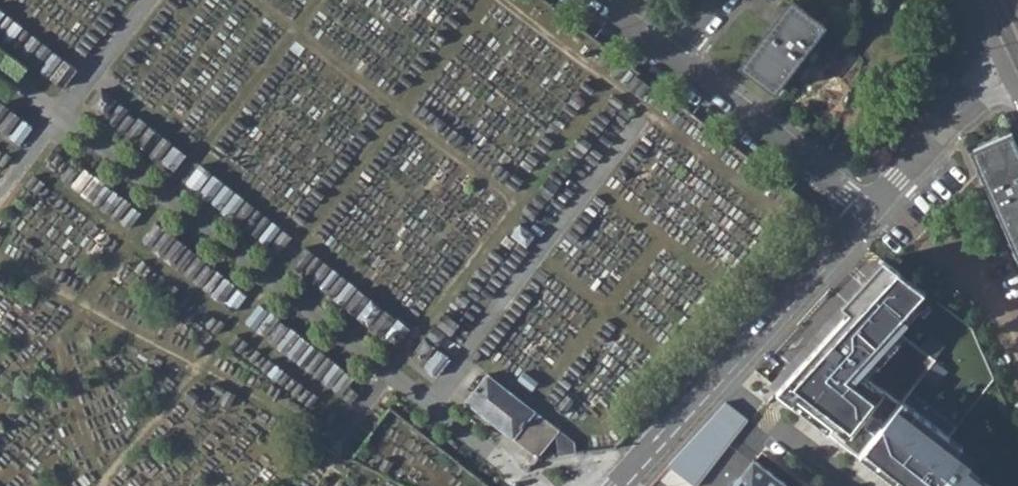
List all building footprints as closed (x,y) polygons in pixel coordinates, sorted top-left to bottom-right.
[(743,66),(776,91),(825,26),(792,1),(765,37),(743,66)] [(1012,131),(972,148),(1017,252),(1017,144),(1012,131)] [(890,264),(882,258),(842,303),(849,310),(890,264)] [(890,264),(776,391),(898,485),(993,485),(968,467),(972,463),(958,452),(963,446),(949,435),(994,378),(971,327),(890,264)] [(390,311),(379,325),(396,338),(407,324),(390,311)] [(522,447),(538,459),(544,451),(552,457),(577,454),(576,445),(489,376),(466,404),(522,447)] [(669,464),(692,482),(730,439),(747,419),(725,402),(669,464)] [(753,458),(732,485),(728,481),(724,485),(789,485),(753,458)]
